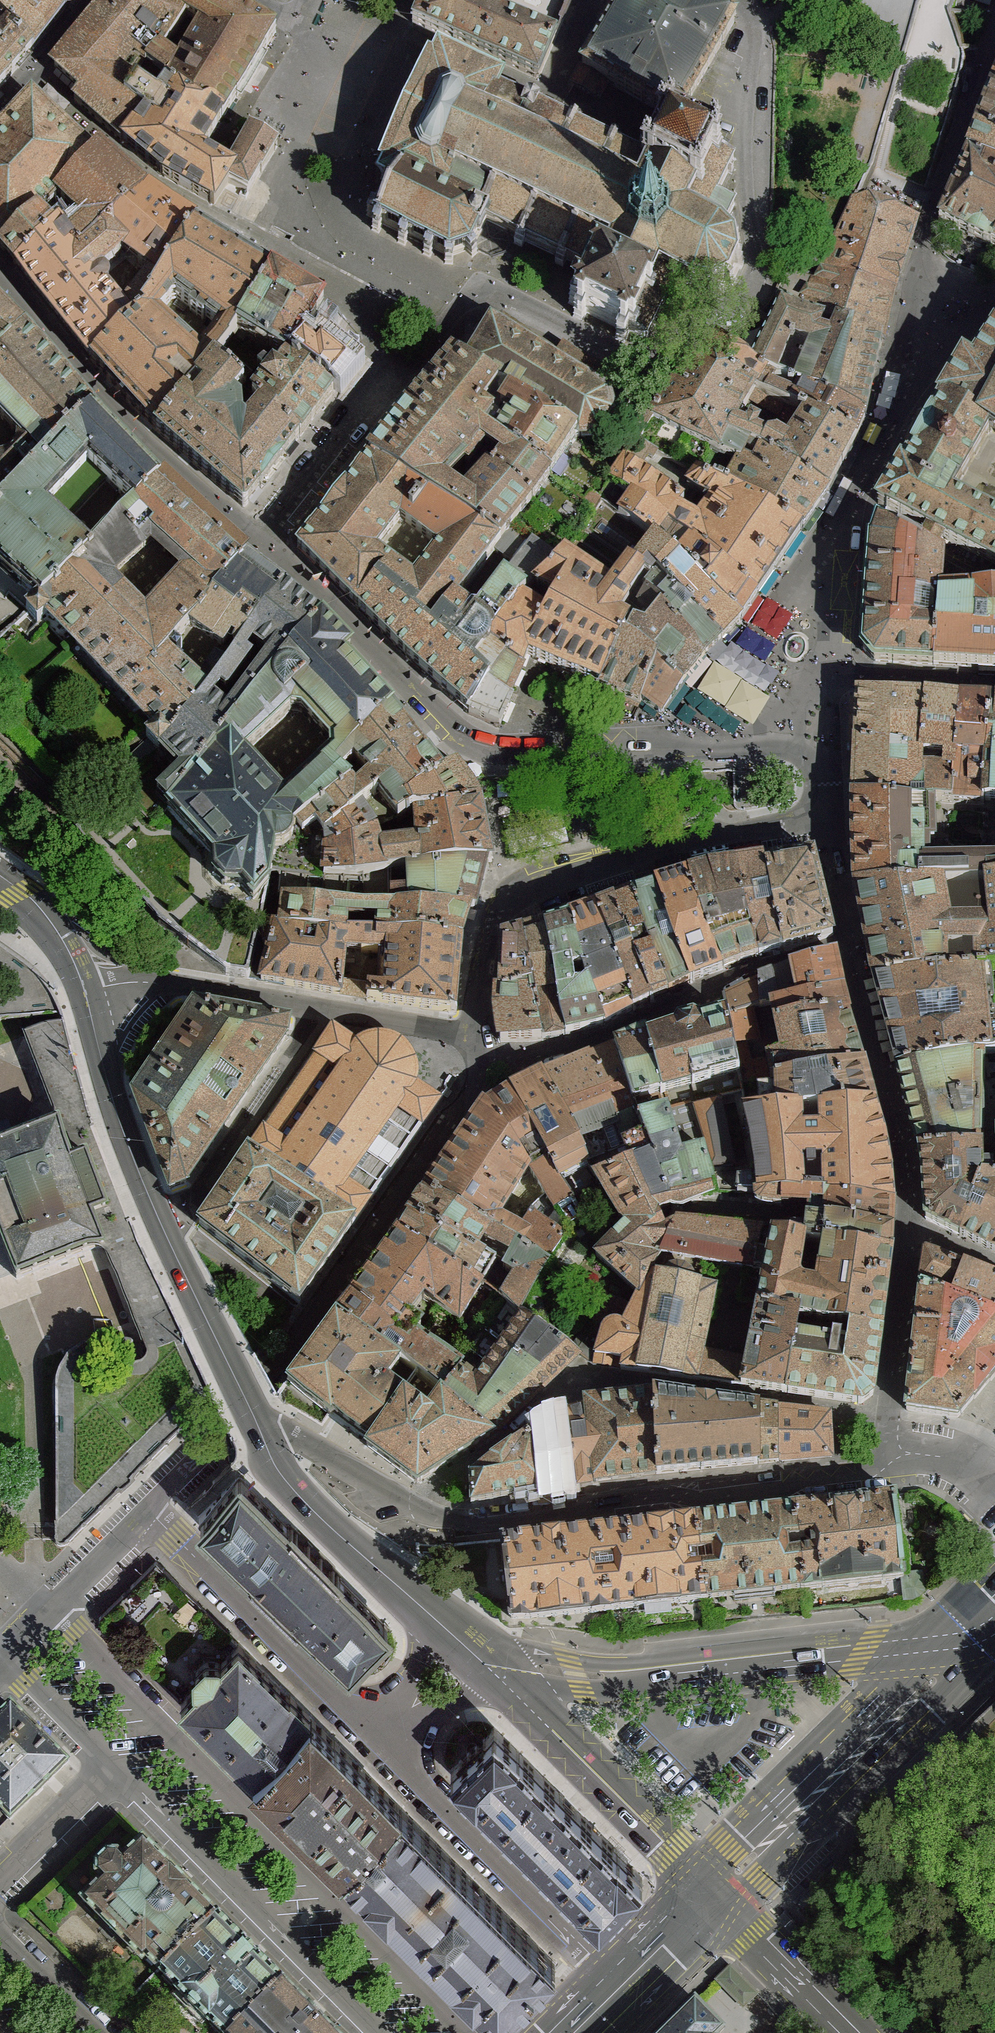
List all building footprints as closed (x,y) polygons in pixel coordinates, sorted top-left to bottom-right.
[(61,1),(61,0),(0,0),(0,32),(1,33),(3,30),(32,52),(66,9),(62,6),(61,1)] [(124,145),(147,118),(126,103),(130,91),(135,83),(126,78),(122,74),(144,43),(156,55),(163,53),(186,21),(197,0),(115,0),(106,10),(94,23),(56,69),(83,93),(74,102),(124,145)] [(66,9),(71,11),(76,9),(79,6),(81,1),(81,0),(61,0),(61,1),(62,6),(66,9)] [(223,117),(251,71),(275,34),(217,0),(197,0),(186,21),(200,29),(181,60),(175,63),(163,53),(156,55),(150,61),(147,66),(159,74),(170,83),(167,86),(223,117)] [(408,26),(417,30),(427,34),(474,54),(535,80),(539,78),(556,37),(498,13),(494,5),(496,0),(419,0),(408,26)] [(612,20),(583,69),(671,117),(677,102),(685,107),(735,20),(700,0),(624,0),(612,20)] [(32,52),(3,30),(1,33),(0,33),(0,89),(32,52)] [(143,57),(126,78),(135,83),(147,66),(150,61),(143,57)] [(436,70),(432,67),(409,116),(385,167),(389,169),(384,181),(393,185),(390,191),(379,214),(370,210),(367,216),(377,221),(372,230),(378,233),(382,225),(402,234),(398,242),(404,245),(409,237),(427,245),(424,253),(429,256),(433,248),(446,254),(446,263),(452,263),(452,255),(466,250),(472,258),(478,253),(472,246),(478,232),(480,233),(486,220),(518,235),(514,243),(523,246),(526,239),(559,255),(556,262),(564,266),(567,259),(587,269),(580,284),(588,287),(583,298),(574,294),(569,304),(578,308),(573,317),(583,322),(587,313),(620,329),(615,339),(625,344),(630,333),(634,335),(645,341),(676,279),(689,285),(686,294),(689,295),(694,287),(708,289),(709,297),(713,297),(712,288),(725,281),(731,287),(735,284),(729,278),(735,265),(743,266),(744,261),(735,259),(733,245),(740,241),(738,237),(731,241),(721,231),(735,205),(716,197),(728,173),(732,175),(733,170),(730,168),(733,160),(722,154),(717,152),(720,145),(713,141),(709,149),(704,146),(699,144),(674,132),(677,125),(669,122),(667,125),(666,128),(654,123),(650,132),(653,133),(641,160),(637,158),(619,149),(625,136),(617,132),(610,146),(578,130),(584,116),(576,112),(569,126),(554,119),(546,115),(539,112),(543,104),(529,97),(524,106),(498,93),(499,90),(497,89),(498,87),(440,60),(436,70)] [(130,91),(141,98),(159,74),(147,66),(135,83),(130,91)] [(671,117),(583,69),(574,84),(594,95),(596,92),(639,116),(642,111),(667,125),(669,122),(671,117)] [(214,205),(229,182),(222,178),(228,168),(202,154),(209,142),(215,131),(223,117),(167,86),(153,105),(141,98),(130,91),(126,103),(147,118),(124,145),(164,177),(177,185),(214,205)] [(994,92),(982,123),(978,133),(994,141),(994,92)] [(19,268),(54,230),(40,214),(57,197),(92,158),(35,104),(37,102),(34,99),(29,99),(27,102),(29,104),(0,134),(0,240),(3,244),(1,247),(19,268)] [(671,117),(669,122),(677,125),(674,132),(699,144),(711,120),(685,107),(677,102),(671,117)] [(222,178),(229,182),(249,194),(277,148),(250,132),(236,155),(228,168),(222,178)] [(994,170),(994,141),(978,133),(972,147),(969,157),(994,170)] [(116,219),(146,195),(127,178),(98,151),(92,158),(57,197),(85,223),(69,237),(80,252),(116,219)] [(969,157),(957,184),(940,222),(994,245),(994,170),(969,157)] [(47,306),(92,361),(124,330),(146,314),(142,310),(151,296),(197,227),(189,222),(171,212),(146,195),(116,219),(80,252),(69,237),(59,225),(54,230),(19,268),(47,306)] [(916,224),(856,200),(825,270),(892,297),(907,254),(913,235),(916,224)] [(236,331),(273,273),(197,227),(151,296),(165,307),(172,299),(177,298),(219,329),(212,341),(223,349),(236,331)] [(797,306),(814,276),(780,260),(780,279),(774,293),(781,297),(797,306)] [(891,301),(892,297),(825,270),(820,268),(817,273),(814,276),(797,306),(825,319),(838,325),(880,346),(886,322),(891,301)] [(287,358),(301,340),(312,322),(324,303),(273,273),(236,331),(287,358)] [(142,310),(146,314),(124,330),(92,361),(121,393),(157,431),(186,398),(196,386),(215,364),(223,349),(212,341),(200,353),(158,315),(165,307),(151,296),(142,310)] [(807,391),(831,337),(818,332),(825,319),(797,306),(781,297),(764,331),(750,361),(774,376),(807,391)] [(24,332),(1,311),(0,309),(0,362),(24,332)] [(607,393),(620,378),(616,374),(613,378),(561,347),(556,356),(500,318),(490,317),(492,327),(467,365),(498,387),(507,392),(577,436),(598,436),(603,443),(606,440),(601,434),(611,418),(619,420),(619,416),(612,414),(607,393)] [(878,357),(880,346),(838,325),(831,337),(807,391),(865,418),(878,357)] [(44,462),(95,411),(56,368),(24,332),(0,362),(0,418),(18,436),(17,446),(14,452),(6,458),(0,460),(0,509),(4,503),(34,472),(44,462)] [(766,394),(774,376),(750,361),(714,332),(709,339),(701,348),(698,355),(755,388),(766,394)] [(971,369),(962,363),(879,504),(888,508),(982,557),(994,564),(994,516),(955,493),(991,432),(994,434),(994,332),(971,369)] [(316,353),(301,340),(287,358),(335,391),(343,382),(351,370),(321,347),(316,353)] [(755,388),(698,355),(678,379),(658,404),(651,414),(655,417),(710,448),(721,452),(736,426),(750,398),(755,388)] [(446,364),(408,410),(471,457),(480,445),(489,433),(485,430),(493,416),(483,409),(498,387),(467,365),(453,356),(446,364)] [(316,416),(335,391),(287,358),(253,397),(299,438),(316,416)] [(273,476),(299,438),(253,397),(243,409),(234,399),(243,388),(215,364),(196,386),(205,393),(195,405),(186,398),(157,431),(232,496),(246,509),(273,476)] [(859,431),(865,418),(807,391),(774,376),(766,394),(789,406),(806,415),(855,442),(859,431)] [(639,392),(620,378),(607,393),(612,414),(619,416),(639,392)] [(755,388),(750,398),(784,417),(789,406),(766,394),(755,388)] [(550,477),(577,436),(507,392),(501,408),(511,416),(505,424),(493,416),(485,430),(489,433),(550,477)] [(634,449),(646,456),(654,461),(660,452),(641,440),(655,417),(651,414),(658,404),(652,400),(626,445),(634,449)] [(375,450),(371,455),(499,543),(512,527),(532,501),(491,471),(484,479),(463,504),(438,487),(454,469),(458,473),(465,464),(471,457),(408,410),(375,450)] [(95,411),(44,462),(34,472),(4,503),(0,509),(0,564),(40,602),(92,550),(48,507),(89,465),(133,506),(158,479),(120,438),(95,411)] [(736,426),(721,452),(726,456),(738,463),(730,478),(724,488),(802,530),(829,493),(840,471),(855,442),(806,415),(787,445),(775,439),(767,442),(736,426)] [(491,471),(532,501),(550,477),(489,433),(480,445),(500,459),(491,471)] [(724,488),(730,478),(718,473),(726,456),(721,452),(710,448),(701,474),(724,488)] [(634,449),(628,460),(639,469),(646,456),(634,449)] [(499,543),(371,455),(334,502),(299,547),(330,578),(358,607),(376,586),(432,631),(455,600),(494,550),(499,543)] [(484,479),(491,471),(471,457),(465,464),(484,479)] [(649,511),(757,596),(779,564),(802,530),(724,488),(701,474),(697,472),(687,485),(717,505),(701,527),(678,510),(684,502),(639,469),(628,460),(613,483),(632,498),(649,511)] [(199,515),(158,479),(133,506),(92,550),(40,602),(29,612),(39,624),(51,614),(76,641),(122,595),(108,579),(153,540),(188,574),(214,595),(247,558),(199,515)] [(632,498),(613,483),(601,499),(604,501),(620,515),(632,498)] [(593,493),(585,504),(595,513),(604,501),(601,499),(593,493)] [(620,515),(637,527),(649,511),(632,498),(620,515)] [(577,541),(564,557),(581,570),(585,563),(590,562),(616,582),(628,566),(637,571),(656,543),(637,527),(620,515),(604,501),(595,513),(575,538),(577,541)] [(757,596),(649,511),(637,527),(656,543),(660,537),(677,548),(680,545),(686,549),(677,562),(740,620),(749,609),(757,596)] [(514,566),(533,543),(512,527),(499,543),(494,550),(514,566)] [(876,662),(935,664),(941,598),(944,563),(878,527),(872,546),(864,649),(876,662)] [(487,684),(507,700),(517,680),(522,669),(490,647),(490,637),(522,599),(536,587),(560,562),(533,543),(514,566),(479,614),(470,614),(455,600),(432,631),(376,586),(358,607),(417,667),(468,713),(487,684)] [(734,628),(740,620),(677,562),(656,543),(637,571),(647,576),(651,579),(655,575),(721,640),(734,628)] [(490,647),(522,669),(527,655),(556,667),(561,670),(599,687),(625,636),(629,625),(620,619),(647,576),(637,571),(628,566),(616,582),(611,591),(581,570),(564,557),(560,562),(536,587),(556,597),(546,613),(522,599),(490,637),(490,647)] [(944,563),(941,598),(994,595),(994,564),(982,557),(975,573),(968,574),(944,563)] [(253,563),(247,558),(214,595),(189,625),(224,647),(233,653),(250,632),(287,588),(279,582),(265,572),(253,563)] [(146,618),(122,595),(76,641),(158,728),(147,738),(150,741),(158,750),(171,737),(233,653),(224,647),(199,683),(182,667),(172,668),(161,660),(189,625),(214,595),(188,574),(146,618)] [(710,652),(721,640),(655,575),(651,579),(643,592),(648,594),(667,608),(662,613),(705,657),(710,652)] [(158,750),(160,751),(164,749),(183,768),(157,793),(169,806),(191,774),(285,659),(322,620),(300,600),(287,588),(250,632),(233,653),(171,737),(158,750)] [(658,662),(683,684),(688,678),(705,657),(662,613),(667,608),(648,594),(638,610),(654,620),(646,630),(629,625),(625,636),(658,662)] [(935,664),(966,666),(994,667),(994,595),(941,598),(935,664)] [(292,840),(294,825),(350,784),(339,774),(332,768),(389,707),(379,696),(362,678),(342,657),(350,649),(334,633),(322,620),(285,659),(191,774),(169,806),(213,854),(213,873),(227,885),(242,887),(253,900),(262,893),(269,887),(271,873),(274,849),(292,840)] [(640,705),(643,701),(658,662),(625,636),(599,687),(621,696),(640,705)] [(662,714),(683,684),(658,662),(643,701),(649,705),(662,714)] [(511,702),(507,700),(487,684),(468,713),(500,728),(507,710),(511,702)] [(900,747),(903,697),(897,697),(890,697),(859,695),(852,700),(852,718),(858,718),(858,722),(858,727),(852,727),(852,741),(857,742),(900,747)] [(928,698),(903,697),(900,747),(922,750),(928,698)] [(952,803),(960,700),(953,699),(928,698),(922,750),(945,754),(943,766),(922,767),(924,795),(923,800),(934,802),(952,803)] [(960,700),(952,803),(984,805),(985,801),(991,702),(960,700)] [(991,702),(985,801),(994,801),(994,703),(991,702)] [(400,721),(389,707),(332,768),(339,774),(355,761),(371,777),(356,790),(350,784),(294,825),(292,840),(310,838),(324,834),(362,806),(378,793),(399,821),(412,815),(404,802),(440,772),(400,721)] [(117,783),(158,750),(150,741),(124,764),(122,762),(109,774),(117,783)] [(922,767),(922,750),(900,747),(857,742),(856,772),(856,775),(854,794),(909,798),(910,793),(924,795),(922,767)] [(416,811),(480,801),(472,783),(456,763),(445,767),(440,772),(404,802),(412,815),(416,814),(416,811)] [(854,794),(854,848),(854,856),(854,866),(856,885),(994,880),(994,863),(924,864),(924,854),(924,842),(935,842),(934,802),(923,800),(909,798),(854,794)] [(483,821),(480,801),(416,811),(416,814),(418,848),(381,853),(374,828),(362,806),(324,834),(326,853),(324,871),(324,877),(363,879),(411,865),(486,862),(491,862),(483,821)] [(281,875),(324,877),(324,871),(307,869),(310,838),(292,840),(274,849),(271,873),(281,875)] [(764,862),(782,949),(795,946),(833,935),(822,889),(815,858),(814,853),(782,859),(764,862)] [(480,884),(486,862),(411,865),(363,879),(324,877),(281,875),(279,898),(283,899),(349,905),(378,908),(469,909),(474,910),(480,884)] [(782,949),(764,862),(750,865),(734,867),(759,955),(770,952),(782,949)] [(759,955),(734,867),(722,869),(711,871),(716,889),(739,962),(759,955)] [(716,889),(711,871),(698,874),(688,876),(721,970),(739,962),(716,889)] [(721,970),(688,876),(672,881),(657,886),(691,984),(721,970)] [(856,885),(866,946),(869,959),(872,974),(990,970),(994,970),(994,880),(856,885)] [(681,989),(691,984),(657,886),(645,890),(632,894),(670,993),(681,989)] [(670,993),(632,894),(623,899),(615,902),(650,1003),(661,997),(670,993)] [(282,926),(347,933),(349,905),(283,899),(282,926)] [(650,1003),(615,902),(605,906),(597,909),(631,1011),(640,1008),(650,1003)] [(466,925),(469,909),(378,908),(377,934),(462,936),(466,925)] [(610,1021),(631,1011),(597,909),(582,915),(571,919),(601,1024),(610,1021)] [(579,1030),(601,1024),(571,919),(558,923),(546,927),(569,1035),(579,1030)] [(457,973),(462,936),(377,934),(347,933),(282,926),(268,922),(263,942),(270,943),(262,981),(356,998),(386,1005),(453,1010),(457,973)] [(555,1038),(569,1035),(546,927),(538,933),(528,936),(535,993),(542,1040),(555,1038)] [(535,993),(528,936),(503,943),(502,975),(501,995),(535,993)] [(250,979),(262,981),(270,943),(263,942),(259,941),(250,979)] [(0,947),(0,1019),(1,1018),(60,1012),(53,992),(37,973),(11,955),(0,947)] [(807,997),(841,989),(839,975),(835,954),(820,958),(801,963),(807,997)] [(807,997),(801,963),(779,972),(760,979),(760,982),(761,1007),(772,1005),(807,997)] [(983,1053),(994,1051),(994,1024),(990,970),(872,974),(886,1035),(894,1064),(983,1053)] [(761,1007),(760,982),(748,988),(725,998),(728,1017),(739,1074),(741,1084),(774,1080),(772,1059),(751,1062),(746,1044),(759,1041),(753,1010),(761,1007)] [(847,1009),(841,989),(807,997),(772,1005),(782,1053),(773,1055),(772,1059),(774,1080),(863,1063),(858,1043),(847,1009)] [(498,1042),(542,1040),(535,993),(501,995),(500,1022),(498,1042)] [(291,1040),(295,1021),(246,1011),(197,1002),(133,1096),(171,1196),(191,1188),(244,1110),(291,1040)] [(739,1074),(728,1017),(689,1027),(650,1040),(663,1093),(739,1074)] [(335,1030),(246,1163),(350,1235),(440,1104),(420,1091),(420,1081),(420,1074),(419,1066),(414,1058),(407,1051),(398,1046),(387,1042),(378,1042),(369,1044),(360,1048),(345,1037),(335,1030)] [(632,1039),(617,1046),(634,1100),(663,1093),(650,1040),(647,1033),(632,1039)] [(634,1100),(617,1046),(593,1058),(568,1068),(544,1078),(562,1110),(578,1128),(597,1181),(637,1166),(632,1152),(651,1147),(645,1137),(634,1100)] [(914,1136),(917,1151),(981,1147),(983,1053),(894,1064),(914,1136)] [(831,1118),(875,1106),(872,1093),(863,1063),(774,1080),(773,1095),(764,1097),(766,1113),(812,1119),(831,1118)] [(562,1110),(544,1078),(530,1082),(515,1087),(571,1195),(597,1181),(578,1128),(562,1110)] [(571,1195),(515,1087),(485,1100),(425,1187),(519,1245),(548,1261),(566,1236),(540,1218),(531,1213),(521,1230),(498,1217),(529,1169),(546,1192),(553,1203),(568,1222),(581,1211),(571,1195)] [(881,1125),(875,1106),(831,1118),(832,1132),(884,1132),(881,1125)] [(712,1172),(717,1188),(733,1184),(745,1182),(727,1112),(697,1120),(712,1172)] [(750,1117),(752,1129),(812,1131),(812,1119),(766,1113),(750,1117)] [(662,1132),(645,1137),(651,1147),(678,1203),(721,1199),(717,1188),(712,1172),(691,1175),(676,1128),(662,1132)] [(832,1214),(894,1216),(893,1200),(891,1167),(884,1132),(832,1132),(832,1146),(812,1146),(812,1131),(752,1129),(761,1196),(741,1197),(743,1213),(762,1213),(809,1212),(810,1191),(810,1180),(833,1180),(832,1191),(832,1214)] [(104,1205),(93,1175),(83,1148),(65,1156),(56,1134),(0,1156),(0,1220),(23,1280),(101,1249),(88,1211),(104,1205)] [(637,1166),(597,1181),(627,1226),(675,1220),(701,1216),(724,1212),(721,1199),(678,1203),(651,1147),(632,1152),(637,1166)] [(922,1219),(960,1235),(982,1178),(993,1178),(992,1167),(981,1167),(981,1147),(917,1151),(921,1188),(922,1219)] [(237,1177),(199,1229),(300,1310),(326,1271),(350,1235),(246,1163),(237,1177)] [(987,1249),(994,1231),(994,1178),(993,1178),(982,1178),(960,1235),(980,1246),(987,1249)] [(519,1245),(425,1187),(419,1197),(410,1209),(497,1263),(505,1268),(519,1245)] [(832,1191),(810,1191),(809,1212),(823,1213),(832,1214),(832,1191)] [(531,1213),(540,1218),(553,1203),(546,1192),(528,1212),(531,1213)] [(497,1263),(410,1209),(403,1220),(396,1229),(483,1286),(497,1263)] [(823,1226),(823,1213),(809,1212),(762,1213),(763,1222),(810,1225),(823,1226)] [(823,1235),(891,1241),(892,1236),(892,1233),(893,1224),(894,1216),(832,1214),(823,1213),(823,1226),(823,1235)] [(597,1257),(638,1295),(651,1274),(660,1255),(690,1232),(676,1230),(675,1220),(627,1226),(606,1247),(597,1257)] [(483,1286),(396,1229),(377,1255),(339,1306),(327,1323),(404,1374),(439,1400),(444,1394),(464,1365),(416,1335),(421,1327),(410,1317),(424,1298),(460,1322),(483,1286)] [(987,1249),(994,1253),(994,1231),(987,1249)] [(660,1255),(755,1271),(779,1259),(779,1249),(731,1237),(690,1232),(660,1255)] [(842,1258),(888,1265),(890,1254),(891,1241),(823,1235),(823,1245),(810,1246),(810,1253),(824,1255),(842,1258)] [(548,1261),(519,1245),(505,1268),(517,1275),(502,1299),(520,1311),(525,1302),(548,1261)] [(861,1324),(882,1328),(886,1281),(888,1265),(842,1258),(836,1292),(817,1288),(824,1255),(810,1253),(787,1250),(786,1260),(779,1259),(755,1271),(765,1273),(758,1307),(802,1316),(861,1324)] [(916,1289),(994,1318),(994,1282),(991,1280),(919,1256),(917,1280),(916,1289)] [(594,1365),(699,1380),(704,1354),(718,1289),(696,1283),(694,1278),(691,1274),(686,1272),(681,1270),(675,1271),(671,1271),(666,1273),(664,1277),(651,1274),(638,1295),(633,1307),(624,1328),(620,1324),(613,1325),(605,1328),(596,1353),(594,1365)] [(994,1373),(994,1318),(916,1289),(911,1332),(901,1410),(958,1418),(987,1383),(994,1373)] [(624,1328),(633,1307),(612,1298),(597,1323),(605,1328),(613,1325),(620,1324),(624,1328)] [(535,1308),(525,1302),(520,1311),(523,1314),(529,1319),(535,1308)] [(763,1389),(786,1393),(798,1337),(802,1316),(758,1307),(747,1361),(744,1387),(763,1389)] [(565,1369),(580,1354),(529,1319),(523,1314),(502,1344),(553,1381),(565,1369)] [(306,1353),(285,1383),(339,1421),(418,1483),(495,1435),(444,1394),(439,1400),(429,1413),(396,1388),(404,1374),(327,1323),(306,1353)] [(880,1345),(882,1328),(861,1324),(858,1344),(798,1337),(786,1393),(833,1400),(861,1405),(868,1400),(874,1396),(880,1345)] [(543,1390),(553,1381),(502,1344),(488,1365),(533,1399),(543,1390)] [(65,1378),(61,1550),(136,1474),(137,1470),(157,1450),(165,1429),(173,1421),(172,1430),(179,1423),(156,1401),(151,1399),(136,1414),(130,1430),(130,1435),(92,1434),(118,1445),(126,1453),(117,1462),(91,1452),(80,1452),(81,1376),(90,1354),(90,1349),(77,1348),(65,1378)] [(704,1354),(699,1380),(716,1383),(744,1387),(747,1361),(704,1354)] [(444,1394),(495,1435),(501,1430),(521,1411),(533,1399),(488,1365),(479,1377),(464,1365),(444,1394)] [(625,1478),(659,1473),(656,1394),(596,1402),(588,1403),(597,1482),(625,1478)] [(656,1394),(659,1473),(710,1469),(759,1464),(757,1408),(686,1398),(656,1394)] [(597,1482),(588,1403),(583,1404),(573,1407),(575,1413),(568,1416),(574,1484),(586,1483),(597,1482)] [(769,1463),(779,1462),(778,1412),(769,1410),(757,1408),(759,1464),(769,1463)] [(778,1412),(779,1462),(812,1459),(832,1457),(830,1417),(778,1412)] [(555,1488),(574,1484),(568,1416),(559,1417),(548,1420),(531,1434),(536,1492),(555,1488)] [(501,1455),(472,1476),(472,1504),(505,1498),(536,1492),(531,1434),(501,1455)] [(254,1494),(239,1480),(232,1489),(223,1498),(211,1509),(202,1517),(349,1666),(371,1645),(388,1627),(361,1600),(350,1590),(340,1580),(317,1557),(276,1516),(265,1506),(254,1494)] [(801,1552),(805,1589),(903,1578),(903,1573),(894,1496),(838,1502),(835,1503),(796,1507),(799,1538),(810,1537),(811,1550),(801,1552)] [(799,1538),(796,1507),(705,1517),(697,1518),(702,1553),(713,1552),(714,1565),(703,1566),(706,1599),(805,1589),(801,1552),(789,1553),(787,1539),(799,1538)] [(610,1610),(706,1599),(703,1566),(691,1567),(690,1555),(702,1553),(697,1518),(615,1528),(601,1530),(604,1561),(613,1560),(615,1570),(605,1572),(610,1610)] [(510,1620),(610,1610),(605,1572),(597,1573),(596,1561),(604,1561),(601,1530),(568,1533),(502,1540),(510,1620)] [(615,1570),(613,1560),(604,1561),(596,1561),(597,1573),(605,1572),(615,1570)] [(920,1572),(903,1573),(903,1578),(906,1604),(918,1602),(924,1597),(920,1572)] [(117,1600),(124,1608),(140,1593),(132,1585),(117,1600)] [(200,1716),(256,1774),(312,1719),(276,1684),(237,1644),(222,1660),(219,1658),(207,1658),(197,1668),(197,1680),(200,1683),(182,1701),(200,1716)] [(10,1819),(41,1789),(68,1764),(46,1741),(11,1707),(0,1718),(0,1809),(10,1819)] [(331,1850),(343,1863),(400,1808),(363,1770),(312,1719),(256,1774),(331,1850)] [(495,1728),(451,1770),(600,1919),(642,1878),(577,1811),(495,1728)] [(400,1808),(343,1863),(387,1907),(431,1950),(499,2018),(555,1964),(488,1895),(400,1808)] [(160,1970),(217,1913),(190,1885),(144,1840),(124,1859),(118,1853),(108,1853),(98,1864),(97,1874),(103,1879),(83,1899),(143,1959),(146,1956),(160,1970)] [(223,2032),(228,2032),(282,1979),(257,1953),(217,1913),(160,1970),(223,2032)] [(329,2026),(282,1979),(228,2032),(336,2032),(329,2026)] [(694,2004),(666,2032),(723,2032),(694,2004)]
